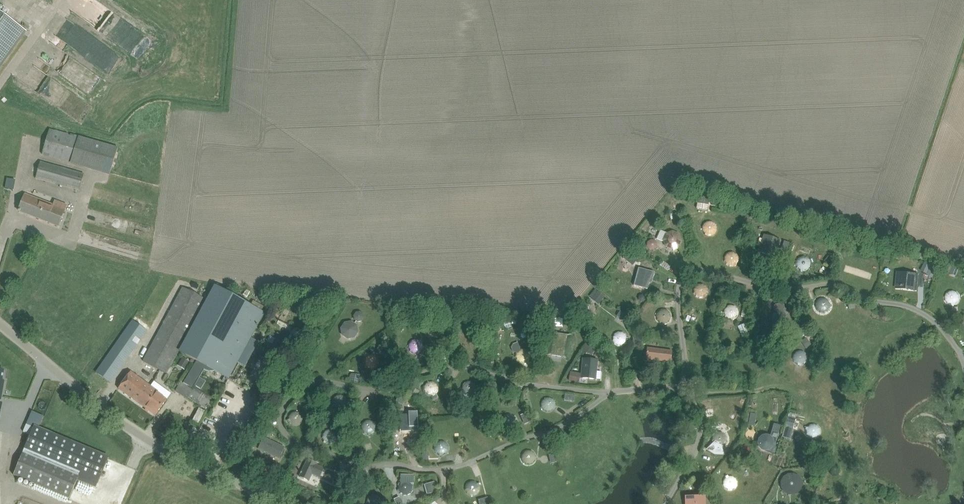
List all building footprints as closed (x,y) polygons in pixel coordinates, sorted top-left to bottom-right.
[(86,24),(134,56),(144,41),(96,9),(86,24)] [(0,13),(0,69),(27,32),(0,13)] [(70,46),(82,59),(96,46),(84,33),(70,46)] [(42,66),(80,89),(86,79),(77,73),(85,61),(60,46),(57,51),(53,48),(42,66)] [(104,64),(109,53),(95,48),(89,62),(97,65),(99,62),(104,64)] [(110,174),(118,146),(50,127),(42,155),(110,174)] [(4,209),(14,150),(0,148),(0,209),(4,209)] [(37,179),(70,188),(79,191),(84,175),(41,163),(37,179)] [(19,211),(39,218),(45,202),(25,194),(19,211)] [(698,203),(708,204),(709,197),(699,195),(698,203)] [(45,202),(39,218),(59,226),(66,205),(54,201),(52,205),(45,202)] [(713,235),(715,234),(716,233),(717,231),(717,230),(717,228),(717,226),(716,224),(715,222),(713,221),(711,221),(709,220),(707,221),(706,221),(705,222),(703,223),(702,225),(702,227),(702,229),(702,231),(703,233),(704,234),(706,235),(708,236),(710,236),(712,236),(713,235)] [(660,230),(657,239),(663,241),(663,240),(666,246),(672,249),(678,247),(681,240),(678,234),(672,232),(666,234),(667,233),(660,230)] [(764,234),(758,251),(774,257),(780,240),(764,234)] [(648,242),(647,246),(650,249),(653,250),(656,247),(657,244),(655,241),(651,240),(648,242)] [(784,241),(782,248),(787,250),(790,243),(784,241)] [(737,265),(736,265),(737,264),(738,262),(739,260),(739,258),(739,256),(738,255),(737,253),(735,252),(733,251),(731,251),(729,251),(727,252),(726,253),(725,255),(724,256),(723,259),(724,260),(724,261),(724,263),(725,264),(726,265),(727,265),(728,266),(729,266),(731,267),(732,267),(734,266),(737,265)] [(803,271),(804,271),(806,271),(807,270),(809,268),(810,267),(811,265),(811,263),(811,261),(810,259),(809,258),(807,257),(805,256),(803,256),(801,256),(799,257),(798,258),(797,259),(796,260),(796,262),(796,264),(796,266),(797,268),(798,269),(800,271),(803,271)] [(665,258),(659,261),(662,267),(668,264),(665,258)] [(611,271),(618,274),(621,264),(614,262),(611,271)] [(919,277),(926,279),(928,269),(922,267),(919,277)] [(638,268),(634,285),(647,289),(649,282),(650,279),(652,280),(654,272),(638,268)] [(827,270),(824,275),(829,278),(832,273),(827,270)] [(918,275),(898,273),(897,286),(907,286),(907,288),(916,289),(918,275)] [(706,297),(706,296),(707,295),(708,294),(708,292),(708,290),(708,288),(707,286),(706,285),(704,284),(702,283),(700,283),(698,283),(697,284),(695,285),(694,287),(693,289),(693,291),(694,294),(694,295),(695,296),(696,297),(697,297),(698,298),(700,298),(701,298),(704,298),(706,297)] [(144,363),(166,375),(206,300),(184,288),(144,363)] [(183,346),(183,348),(183,349),(185,353),(187,355),(196,360),(188,374),(184,383),(193,388),(195,385),(201,389),(203,386),(206,382),(199,378),(205,370),(206,370),(208,371),(209,371),(211,371),(212,371),(215,371),(229,378),(247,345),(253,348),(256,347),(259,342),(251,338),(263,316),(264,313),(262,311),(250,305),(247,303),(223,290),(221,290),(219,289),(216,290),(214,290),(213,292),(184,343),(183,346)] [(951,305),(952,305),(952,306),(955,305),(956,304),(957,303),(959,302),(960,300),(960,298),(960,296),(959,294),(958,293),(956,291),(955,290),(953,290),(951,290),(949,291),(947,292),(946,293),(945,295),(945,297),(945,299),(945,300),(946,302),(947,303),(948,304),(951,305)] [(586,291),(583,299),(595,304),(598,295),(586,291)] [(819,312),(820,312),(822,313),(823,313),(825,312),(826,312),(828,311),(829,310),(830,308),(830,306),(830,304),(830,302),(829,300),(827,299),(826,298),(824,297),(822,297),(820,298),(818,299),(817,300),(816,302),(815,303),(815,305),(815,307),(816,309),(817,310),(819,312)] [(787,326),(790,321),(789,314),(783,310),(785,308),(784,306),(784,304),(783,303),(782,303),(775,304),(774,305),(774,309),(776,311),(772,316),(773,324),(779,328),(787,326)] [(735,319),(736,318),(737,317),(738,315),(739,313),(739,311),(739,310),(738,308),(737,306),(735,305),(733,304),(732,304),(730,304),(728,305),(726,306),(725,307),(724,309),(724,311),(723,312),(724,315),(725,316),(725,317),(726,318),(727,319),(729,319),(730,319),(732,320),(733,320),(735,319)] [(667,324),(666,323),(668,322),(669,322),(670,320),(671,319),(671,317),(671,315),(671,313),(670,312),(668,310),(667,309),(665,309),(663,308),(661,309),(659,310),(658,311),(657,312),(656,314),(656,316),(656,317),(656,318),(657,320),(657,321),(658,322),(659,323),(662,324),(664,324),(667,324)] [(620,309),(616,315),(624,320),(628,314),(620,309)] [(358,322),(362,321),(364,317),(363,313),(360,311),(356,312),(353,315),(354,320),(358,322)] [(687,315),(685,320),(693,323),(695,318),(687,315)] [(111,383),(116,375),(148,330),(133,320),(96,372),(111,383)] [(745,323),(738,326),(741,332),(747,329),(745,323)] [(353,338),(354,337),(355,337),(356,336),(356,335),(357,335),(357,334),(357,333),(358,332),(358,331),(358,330),(357,329),(357,328),(357,327),(356,327),(356,326),(355,326),(354,325),(353,324),(352,324),(351,324),(350,324),(349,324),(347,324),(346,325),(345,325),(344,326),(344,327),(343,329),(342,330),(342,333),(343,334),(344,336),(345,337),(347,338),(348,339),(350,339),(351,339),(353,338)] [(736,324),(730,326),(734,337),(741,335),(736,324)] [(549,355),(552,355),(562,357),(564,357),(565,358),(566,358),(567,359),(568,360),(570,359),(572,357),(573,355),(575,353),(576,350),(576,347),(576,345),(576,342),(575,340),(574,337),(572,335),(571,333),(570,334),(569,335),(568,335),(567,335),(566,335),(555,334),(554,333),(553,333),(552,332),(551,331),(551,330),(549,332),(547,334),(545,337),(544,339),(543,342),(543,345),(543,348),(543,351),(544,353),(545,356),(547,356),(548,355),(549,355)] [(627,342),(628,340),(628,338),(627,335),(626,333),(624,332),(622,331),(621,331),(619,331),(616,331),(615,332),(614,333),(613,334),(612,335),(612,337),(612,338),(612,339),(612,341),(612,342),(613,343),(614,344),(615,345),(616,346),(618,346),(619,347),(620,347),(622,346),(623,346),(624,345),(625,344),(627,342)] [(805,332),(799,336),(804,342),(809,338),(805,332)] [(420,353),(421,352),(423,350),(423,349),(424,347),(423,345),(423,343),(422,341),(420,340),(418,339),(416,339),(414,339),(413,340),(411,340),(410,342),(409,343),(409,345),(408,346),(408,347),(409,349),(409,350),(410,351),(411,352),(412,353),(413,353),(414,354),(415,354),(418,354),(420,353)] [(510,351),(512,346),(506,343),(503,348),(510,351)] [(516,352),(515,353),(515,355),(515,357),(516,359),(516,360),(517,361),(518,362),(519,363),(522,363),(524,363),(524,364),(527,363),(527,362),(528,361),(529,360),(530,358),(530,356),(530,354),(530,352),(528,350),(527,349),(525,348),(523,348),(521,348),(520,348),(517,343),(513,344),(512,348),(513,351),(516,352)] [(672,350),(647,347),(646,359),(671,362),(672,350)] [(796,364),(798,365),(800,366),(800,365),(803,365),(804,364),(806,363),(807,361),(808,359),(808,357),(808,355),(807,354),(806,352),(804,351),(802,350),(800,350),(798,350),(796,351),(795,352),(794,353),(793,354),(793,356),(792,358),(793,359),(794,361),(795,363),(796,364)] [(371,369),(372,369),(373,370),(375,369),(376,368),(378,367),(379,366),(379,364),(380,362),(379,360),(379,358),(377,356),(376,355),(374,354),(372,354),(370,354),(368,355),(367,356),(365,358),(365,360),(364,362),(364,363),(365,365),(366,367),(367,368),(369,369),(371,369)] [(190,361),(183,357),(178,366),(184,370),(190,361)] [(583,358),(582,379),(596,380),(598,359),(583,358)] [(570,371),(569,380),(579,382),(580,373),(570,371)] [(139,403),(151,386),(131,372),(119,389),(139,403)] [(476,392),(476,390),(477,388),(477,386),(476,384),(475,383),(473,381),(471,381),(469,380),(467,380),(466,381),(464,382),(463,384),(462,385),(461,388),(461,389),(462,390),(462,392),(463,393),(464,394),(465,395),(466,395),(467,396),(468,396),(470,396),(471,396),(472,395),(474,394),(476,392)] [(161,386),(154,381),(151,386),(139,403),(156,415),(167,399),(156,392),(161,386)] [(436,395),(435,395),(437,393),(438,392),(438,391),(439,389),(439,387),(438,385),(437,383),(436,382),(434,381),(432,381),(430,381),(428,381),(426,382),(425,384),(424,386),(423,387),(423,389),(424,390),(424,391),(425,392),(425,393),(426,394),(427,395),(429,396),(430,396),(431,396),(433,396),(436,395)] [(181,382),(175,392),(187,399),(188,398),(193,390),(181,382)] [(193,390),(188,398),(200,406),(206,410),(211,402),(210,401),(193,390)] [(259,394),(252,395),(254,405),(261,403),(259,394)] [(332,404),(333,405),(332,406),(334,407),(335,408),(336,409),(337,409),(338,409),(339,409),(341,409),(343,409),(345,408),(346,406),(347,404),(347,403),(347,401),(347,399),(346,397),(344,396),(343,395),(341,394),(339,394),(337,395),(335,396),(334,397),(333,399),(332,400),(332,401),(332,402),(332,404)] [(556,407),(556,405),(556,403),(555,401),(554,399),(552,398),(550,397),(549,397),(547,397),(545,398),(543,399),(542,401),(541,402),(541,404),(541,406),(541,408),(542,409),(544,411),(546,412),(547,412),(549,412),(550,412),(552,412),(553,411),(554,410),(555,409),(556,407)] [(517,403),(521,413),(526,410),(522,401),(517,403)] [(199,426),(206,412),(199,408),(192,422),(199,426)] [(288,422),(289,422),(290,423),(291,424),(292,425),(293,426),(294,426),(295,426),(297,426),(299,425),(301,424),(302,422),(303,420),(303,418),(303,416),(302,415),(301,413),(299,412),(297,411),(296,411),(294,411),(292,412),(290,413),(289,415),(288,417),(288,419),(288,420),(288,422)] [(411,428),(412,427),(414,426),(415,426),(416,424),(417,422),(417,420),(417,418),(417,417),(416,415),(414,414),(412,413),(410,412),(409,412),(407,412),(405,413),(404,415),(403,416),(402,418),(402,419),(402,421),(402,422),(402,423),(403,424),(404,426),(406,427),(409,428),(411,428)] [(516,421),(516,419),(515,416),(514,417),(514,416),(512,415),(510,414),(508,413),(506,414),(504,414),(503,415),(502,416),(500,418),(500,420),(499,421),(499,423),(500,424),(500,425),(501,427),(502,428),(504,429),(505,430),(506,430),(508,430),(509,430),(510,430),(512,429),(514,428),(515,426),(516,425),(516,423),(516,421)] [(371,435),(373,434),(374,432),(375,431),(376,429),(376,427),(376,425),(375,423),(374,422),(372,420),(370,420),(368,419),(366,420),(364,421),(363,422),(362,423),(361,425),(361,426),(361,428),(361,430),(362,432),(364,433),(366,435),(368,435),(371,435)] [(807,426),(807,427),(806,427),(805,429),(806,430),(806,432),(806,433),(806,434),(807,436),(808,437),(809,438),(811,438),(812,439),(813,439),(815,439),(816,438),(817,438),(818,437),(820,435),(821,434),(821,432),(821,430),(820,428),(819,426),(818,425),(816,424),(814,423),(812,423),(810,424),(809,425),(807,426)] [(23,432),(30,435),(13,475),(69,499),(77,480),(96,487),(108,459),(26,424),(23,432)] [(760,439),(759,443),(759,446),(762,449),(766,450),(766,451),(772,453),(781,426),(774,424),(770,437),(766,436),(762,437),(760,439)] [(333,443),(335,442),(336,440),(337,438),(337,437),(337,435),(336,433),(335,431),(334,430),(332,429),(330,429),(328,429),(326,430),(325,430),(324,431),(322,433),(322,436),(322,438),(322,440),(324,442),(326,444),(326,443),(328,444),(330,444),(333,443)] [(714,443),(708,450),(715,454),(723,454),(721,446),(722,446),(724,445),(725,444),(726,443),(727,441),(727,439),(727,437),(727,435),(726,434),(724,432),(722,431),(720,431),(719,431),(717,431),(715,432),(715,433),(713,434),(713,435),(712,437),(712,439),(712,440),(713,441),(713,443),(714,443)] [(280,458),(285,446),(264,437),(259,449),(280,458)] [(442,456),(442,455),(444,455),(445,454),(447,453),(448,452),(449,450),(449,448),(449,446),(448,444),(447,443),(446,441),(444,440),(442,440),(440,440),(438,441),(437,442),(436,442),(434,444),(434,447),(434,448),(434,449),(434,450),(435,452),(436,453),(436,454),(438,454),(439,455),(439,456),(442,456)] [(537,457),(536,457),(536,455),(535,453),(534,452),(532,451),(530,450),(528,450),(526,450),(524,451),(523,452),(522,453),(521,455),(521,456),(521,458),(522,460),(523,462),(524,463),(526,464),(527,465),(528,465),(530,465),(531,465),(532,464),(534,463),(535,462),(536,459),(537,459),(537,457)] [(316,463),(308,459),(300,476),(308,480),(311,473),(320,477),(324,469),(315,465),(316,463)] [(397,486),(397,487),(397,489),(398,490),(398,491),(399,493),(400,494),(401,495),(403,495),(404,496),(406,496),(407,495),(408,495),(409,494),(411,493),(413,491),(412,490),(413,489),(413,487),(412,485),(411,483),(412,483),(412,476),(399,475),(398,487),(397,486)] [(725,477),(726,477),(724,478),(723,480),(723,482),(723,485),(723,486),(724,487),(725,488),(726,489),(728,490),(729,491),(731,491),(733,490),(735,489),(736,488),(737,486),(738,485),(738,483),(738,481),(737,479),(736,477),(734,476),(732,476),(730,475),(728,476),(728,475),(725,477)] [(799,486),(799,485),(799,484),(799,482),(798,480),(797,478),(795,477),(793,476),(791,476),(789,476),(787,477),(786,478),(785,480),(784,482),(784,484),(784,486),(785,487),(785,488),(786,490),(787,490),(788,491),(790,491),(791,492),(793,492),(795,491),(796,490),(798,488),(799,486)] [(479,483),(477,482),(476,481),(474,480),(472,480),(470,480),(468,481),(466,482),(466,483),(465,484),(464,486),(464,488),(464,490),(465,492),(466,493),(468,495),(470,495),(472,496),(475,495),(476,495),(477,494),(478,493),(479,492),(480,490),(480,488),(480,486),(480,485),(479,483)] [(426,482),(418,482),(419,493),(426,492),(426,482)] [(340,485),(336,494),(341,497),(346,487),(340,485)] [(381,503),(382,502),(381,500),(381,498),(379,496),(378,495),(376,494),(374,494),(372,494),(370,495),(369,496),(367,498),(367,500),(366,501),(366,502),(366,503),(367,503),(381,503)]
